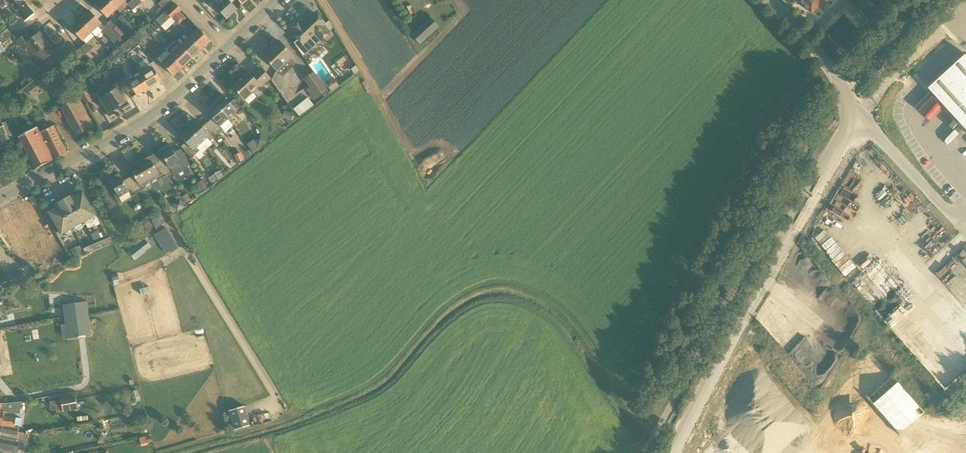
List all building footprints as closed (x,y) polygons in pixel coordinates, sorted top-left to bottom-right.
[(27,19),(34,14),(23,0),(0,0),(0,11),(13,1),(27,19)] [(107,18),(117,9),(109,0),(100,0),(95,5),(107,18)] [(137,6),(132,1),(128,4),(125,1),(125,0),(109,0),(117,9),(120,12),(127,5),(135,13),(140,9),(137,6)] [(217,5),(215,7),(226,19),(237,9),(229,0),(212,0),(217,5)] [(811,13),(823,1),(825,3),(824,3),(828,0),(799,0),(811,13)] [(171,17),(172,19),(181,10),(175,3),(166,12),(171,17)] [(89,10),(79,19),(92,32),(101,23),(89,10)] [(161,26),(171,17),(166,12),(156,21),(161,26)] [(324,26),(325,24),(315,13),(303,24),(300,21),(291,30),(294,33),(293,34),(299,39),(294,44),(303,56),(321,41),(330,32),(324,26)] [(122,16),(118,19),(129,31),(133,28),(122,16)] [(412,35),(420,44),(439,27),(430,18),(412,35)] [(70,28),(82,41),(92,32),(79,19),(70,28)] [(117,25),(111,19),(106,24),(112,30),(117,25)] [(161,26),(156,21),(152,25),(157,30),(161,26)] [(119,37),(112,30),(106,24),(101,30),(113,43),(119,37)] [(13,35),(7,28),(0,34),(0,41),(0,42),(13,35)] [(211,41),(198,28),(189,37),(201,50),(211,41)] [(50,42),(48,43),(39,33),(32,39),(27,33),(17,41),(24,51),(29,47),(35,54),(38,52),(44,59),(56,50),(50,42)] [(122,45),(128,53),(140,44),(134,36),(122,45)] [(192,59),(201,50),(189,37),(180,46),(192,59)] [(264,58),(277,71),(293,56),(279,41),(273,47),(275,48),(264,58)] [(81,48),(86,54),(91,49),(86,43),(81,48)] [(192,59),(180,46),(170,54),(183,67),(192,59)] [(106,59),(110,64),(115,60),(118,58),(114,52),(111,54),(111,55),(106,59)] [(155,62),(160,58),(155,52),(150,56),(155,62)] [(173,76),(183,67),(170,54),(161,63),(173,76)] [(965,55),(929,88),(965,129),(965,55)] [(136,66),(139,71),(145,81),(149,88),(161,81),(157,75),(153,69),(150,63),(142,68),(140,64),(136,66)] [(261,87),(270,78),(260,68),(252,76),(247,71),(241,77),(242,78),(233,87),(244,100),(259,85),(261,87)] [(145,81),(139,71),(132,75),(134,80),(129,83),(132,88),(137,96),(149,88),(145,81)] [(306,90),(314,100),(327,90),(314,72),(304,80),(309,88),(306,90)] [(339,86),(332,77),(324,83),(331,92),(339,86)] [(37,79),(27,88),(32,95),(43,86),(37,79)] [(113,83),(97,93),(100,99),(109,113),(125,103),(117,88),(113,83)] [(84,101),(89,98),(85,91),(80,94),(84,101)] [(237,117),(245,110),(235,98),(230,102),(224,96),(221,99),(220,98),(214,103),(228,119),(234,114),(237,117)] [(78,98),(62,106),(78,135),(94,126),(78,98)] [(299,117),(314,106),(308,98),(293,109),(299,117)] [(208,122),(218,134),(223,130),(225,132),(233,125),(228,119),(214,103),(209,108),(210,109),(207,112),(212,118),(208,122)] [(285,112),(283,118),(291,120),(293,114),(285,112)] [(10,143),(0,118),(0,149),(10,143)] [(218,134),(208,122),(203,126),(198,120),(194,123),(193,122),(188,127),(202,143),(207,138),(210,141),(218,134)] [(43,124),(19,137),(36,169),(66,153),(53,126),(46,129),(43,124)] [(180,136),(186,142),(181,147),(191,158),(200,151),(197,147),(202,143),(188,127),(182,132),(183,133),(180,136)] [(262,134),(248,143),(254,151),(267,142),(262,134)] [(164,158),(158,161),(167,175),(172,172),(174,175),(189,165),(180,149),(174,152),(169,144),(162,147),(163,149),(159,151),(164,158)] [(158,161),(153,164),(149,157),(146,158),(145,157),(138,161),(149,180),(155,177),(157,181),(167,175),(158,161)] [(134,175),(128,178),(137,192),(146,187),(144,183),(149,180),(138,161),(132,165),(133,166),(129,168),(134,175)] [(108,178),(119,197),(128,192),(131,196),(137,192),(128,178),(123,181),(119,174),(115,176),(115,175),(108,178)] [(218,179),(215,174),(208,178),(211,183),(218,179)] [(96,215),(88,201),(83,192),(72,199),(70,196),(58,202),(60,205),(48,212),(53,220),(62,235),(96,215)] [(178,210),(186,205),(181,198),(174,203),(178,210)] [(152,221),(156,229),(163,224),(159,217),(152,221)] [(831,248),(834,253),(838,251),(842,257),(843,257),(824,226),(811,235),(823,253),(831,248)] [(180,248),(167,227),(154,235),(165,255),(170,252),(170,253),(180,248)] [(112,243),(110,237),(84,249),(86,254),(112,243)] [(150,246),(146,240),(130,252),(135,258),(150,246)] [(73,248),(75,257),(83,255),(81,246),(73,248)] [(12,285),(13,286),(38,273),(32,262),(7,275),(8,277),(0,282),(0,285),(3,290),(12,285)] [(91,334),(87,303),(63,307),(67,338),(91,334)] [(899,383),(876,405),(903,434),(926,412),(899,383)] [(63,411),(78,408),(75,392),(60,395),(63,411)] [(0,435),(0,438),(24,442),(27,443),(28,434),(26,433),(18,432),(19,426),(15,426),(16,417),(3,416),(4,412),(7,412),(7,403),(0,403),(0,425),(1,425),(0,435)] [(229,411),(234,430),(250,426),(244,406),(229,411)] [(0,438),(0,448),(17,452),(18,449),(23,450),(24,442),(0,438)]
